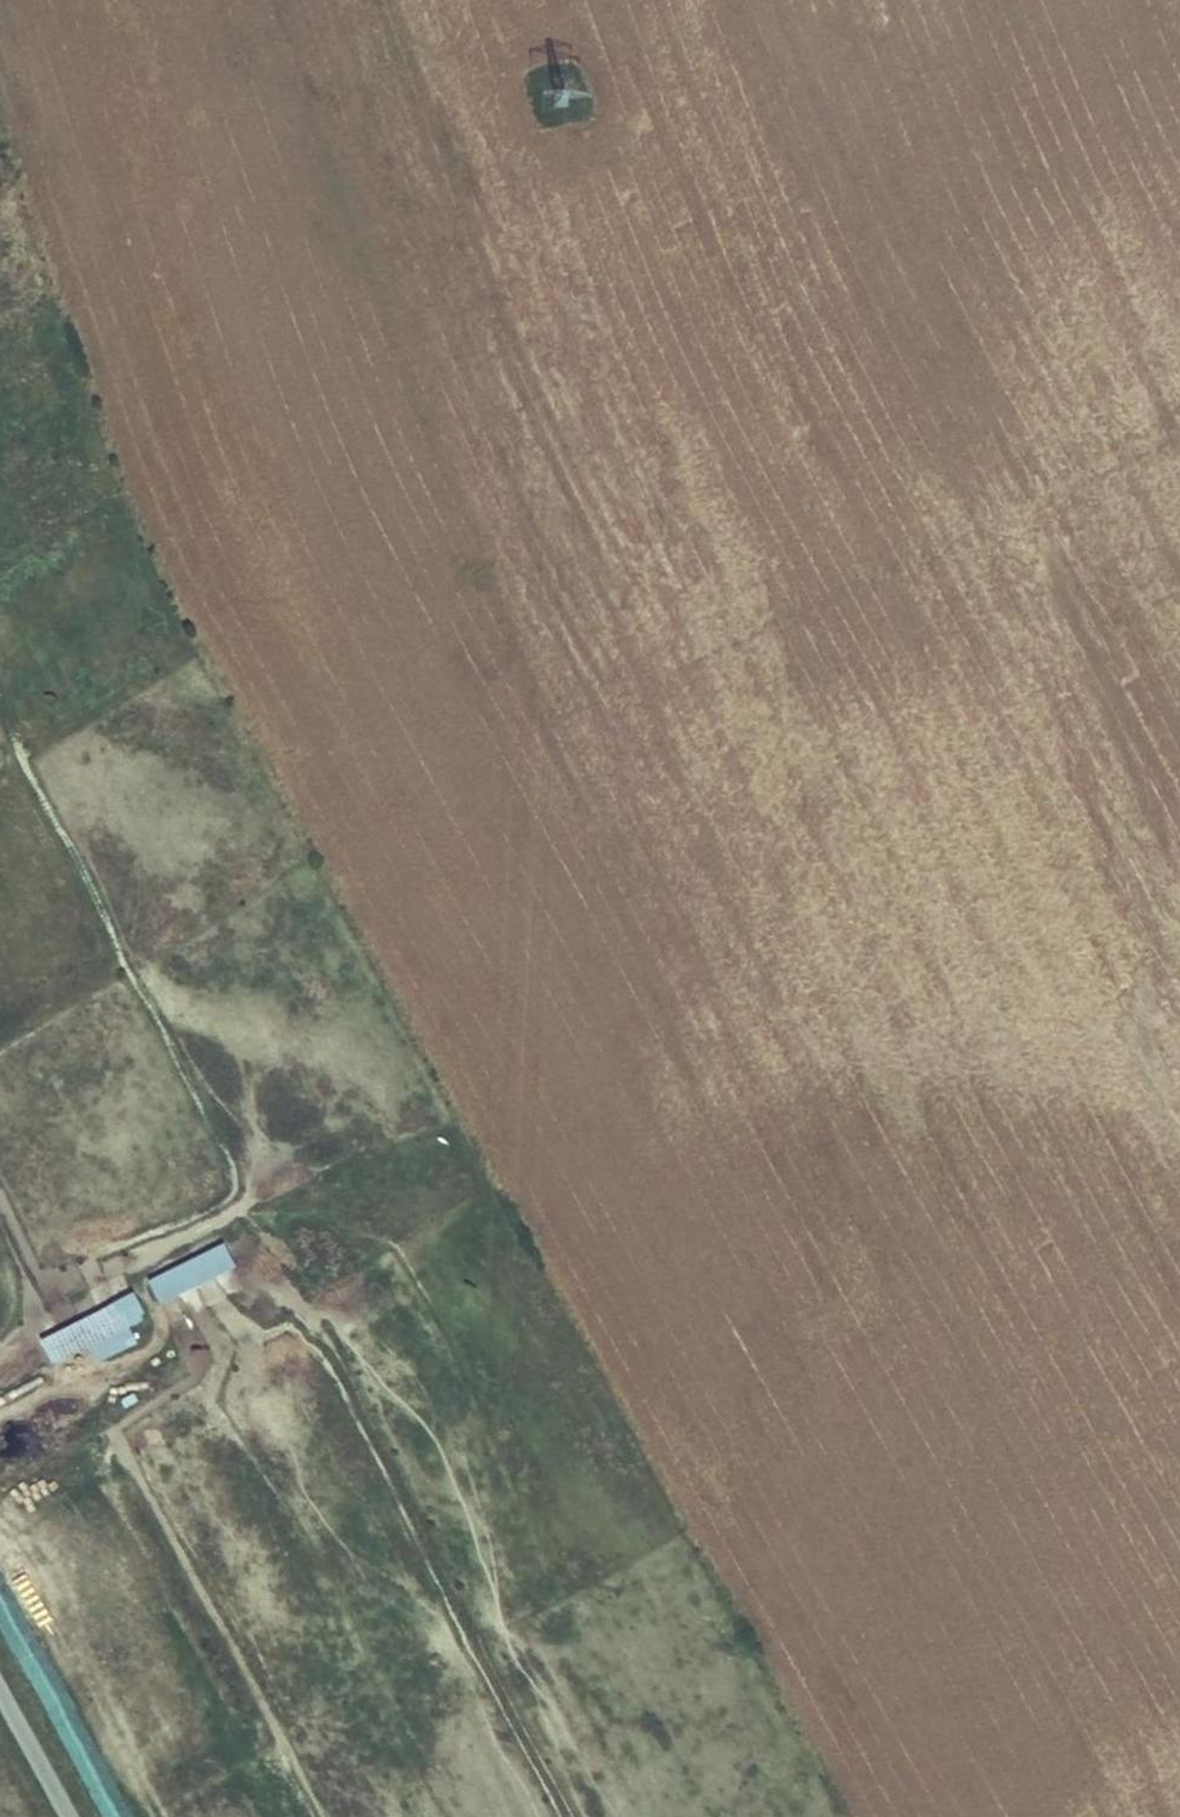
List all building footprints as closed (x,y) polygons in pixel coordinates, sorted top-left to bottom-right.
[(157,1302),(235,1268),(224,1244),(146,1277),(157,1302)] [(92,1360),(153,1341),(139,1294),(36,1326),(46,1361),(89,1348),(92,1360)]
